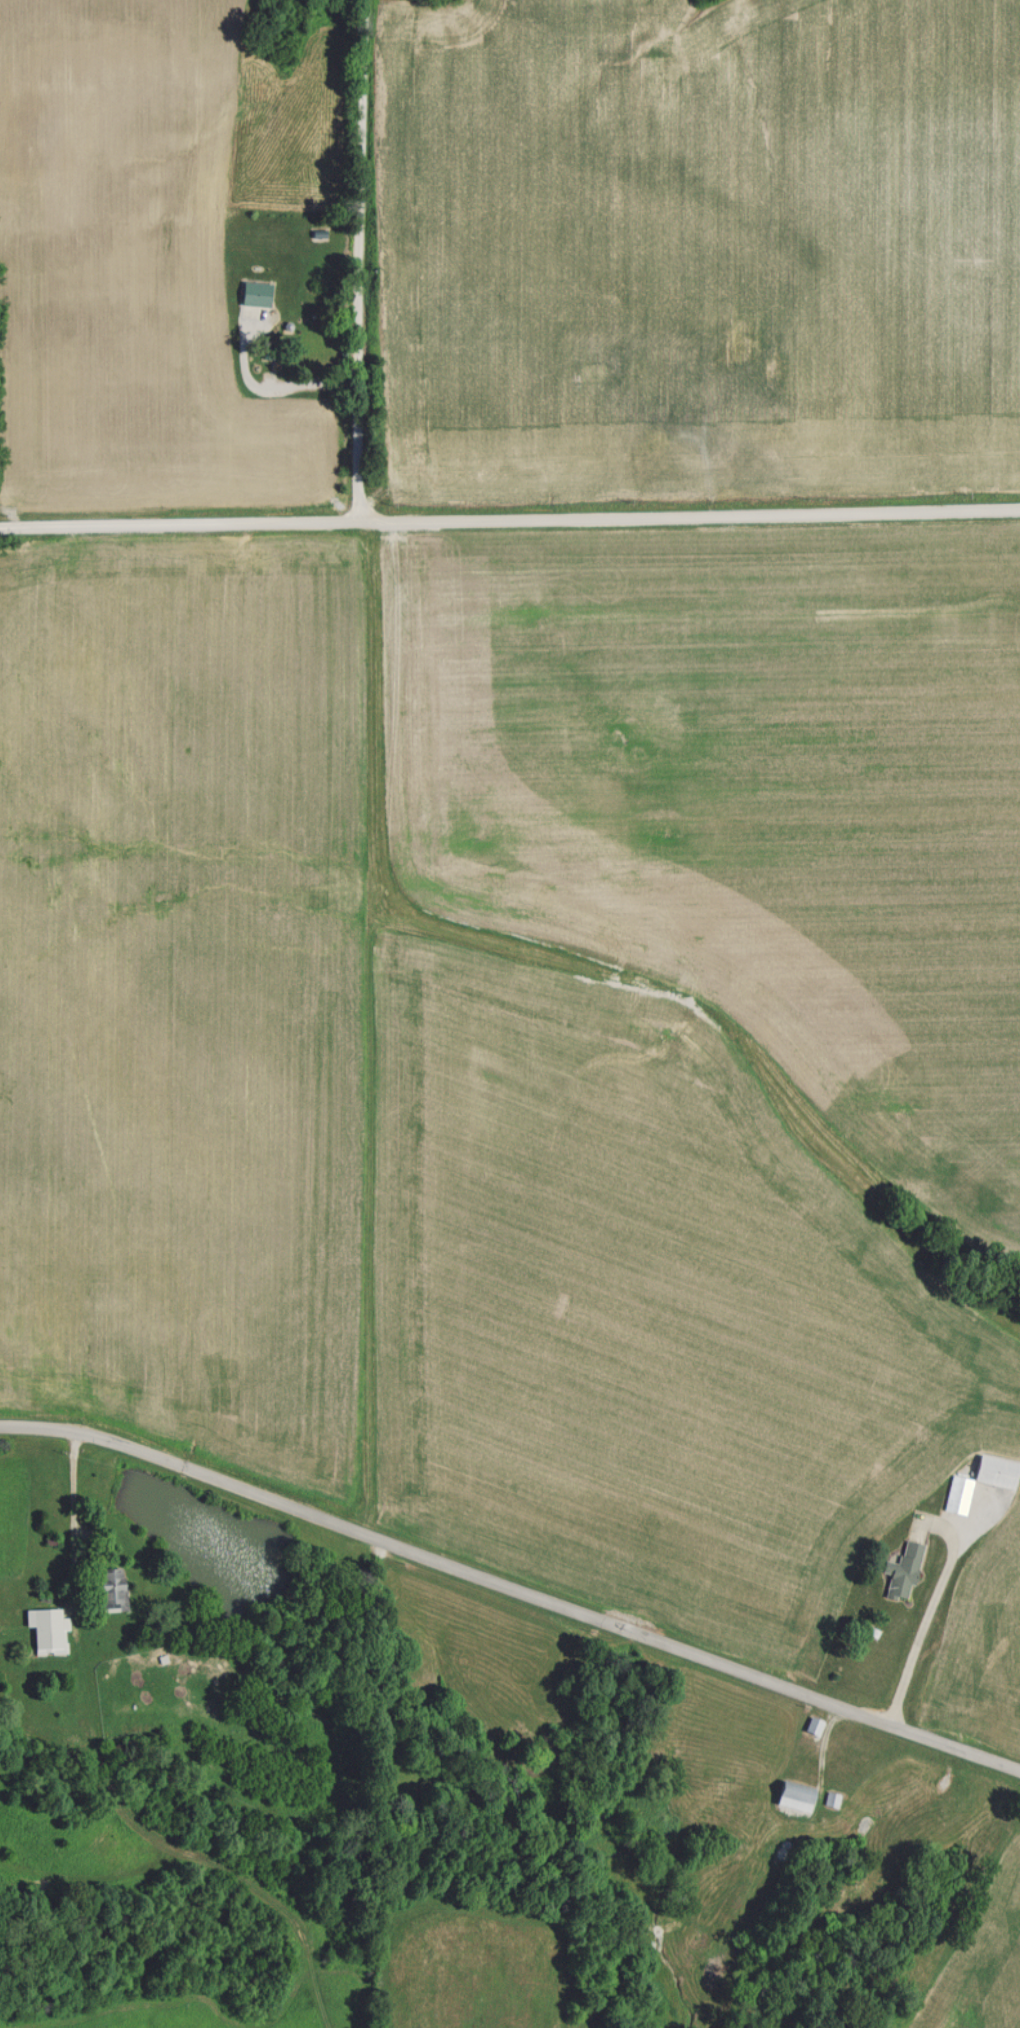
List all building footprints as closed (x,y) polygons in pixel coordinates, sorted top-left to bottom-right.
[(966,1513),(973,1479),(1013,1487),(1018,1460),(979,1452),(974,1477),(951,1472),(944,1508),(966,1513)] [(923,1542),(905,1538),(899,1562),(885,1558),(882,1570),(891,1572),(886,1591),(910,1597),(923,1542)] [(100,1566),(100,1610),(125,1610),(125,1566),(100,1566)] [(25,1607),(26,1635),(34,1635),(35,1653),(66,1652),(65,1617),(60,1617),(60,1606),(25,1607)] [(816,1735),(823,1720),(811,1715),(804,1729),(816,1735)] [(808,1812),(814,1787),(781,1778),(775,1804),(808,1812)]
